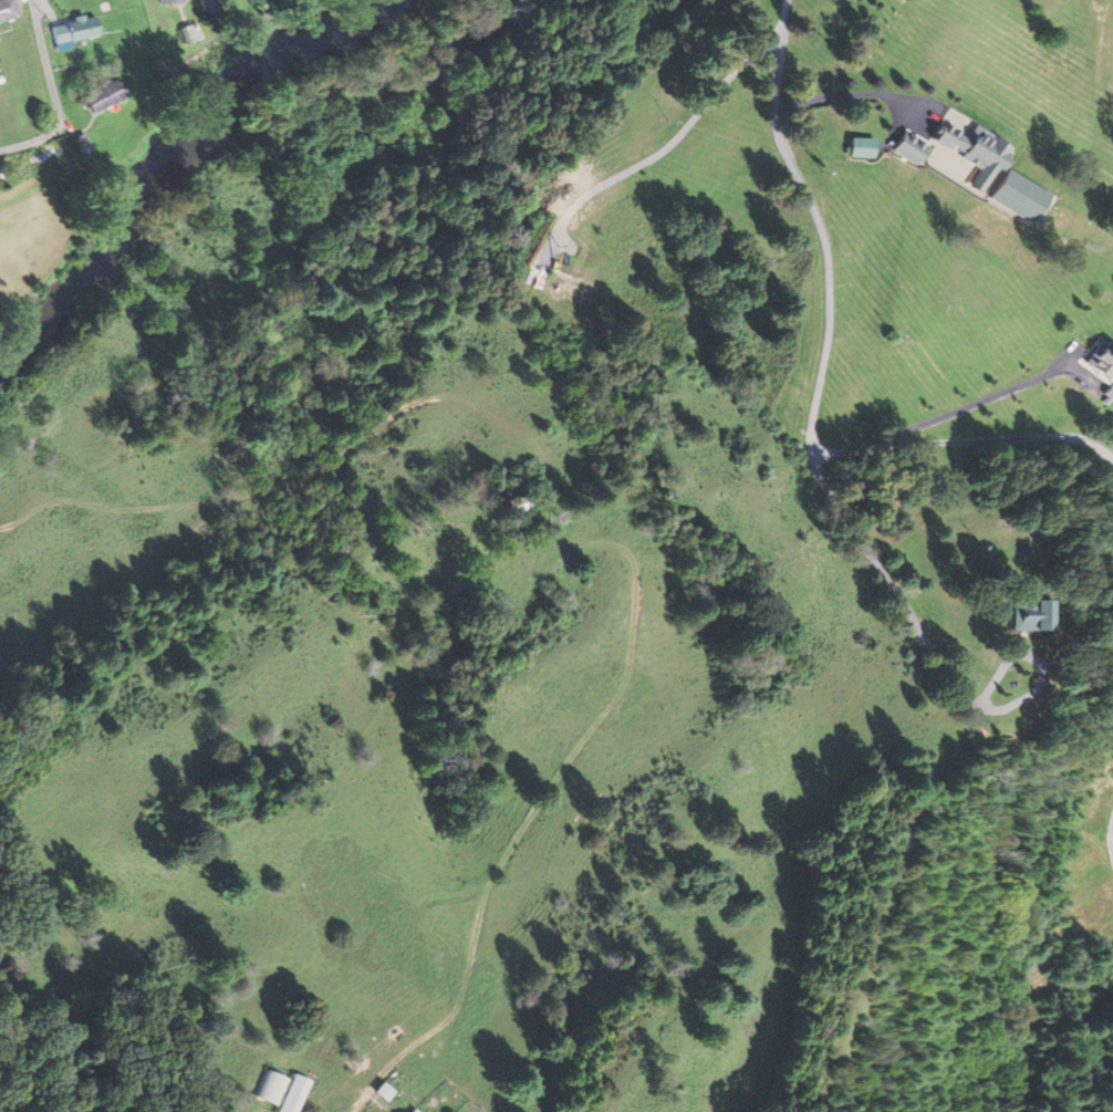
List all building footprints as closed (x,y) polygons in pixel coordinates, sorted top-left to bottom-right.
[(18,16),(12,0),(0,0),(0,23),(18,16)] [(96,21),(51,21),(51,50),(69,50),(69,40),(96,40),(96,21)] [(182,44),(198,39),(194,25),(178,30),(182,44)] [(89,115),(126,99),(117,79),(81,94),(89,115)] [(993,178),(1009,148),(967,126),(962,137),(937,123),(926,144),(993,178)] [(846,158),(872,158),(872,140),(846,140),(846,158)] [(587,307),(593,285),(528,266),(522,288),(587,307)] [(1101,385),(1112,376),(1112,349),(1104,338),(1080,357),(1101,385)] [(998,633),(1031,633),(1031,602),(998,602),(998,633)] [(275,1107),(273,1111),(293,1111),(306,1081),(288,1073),(286,1080),(262,1070),(251,1097),(275,1107)]
